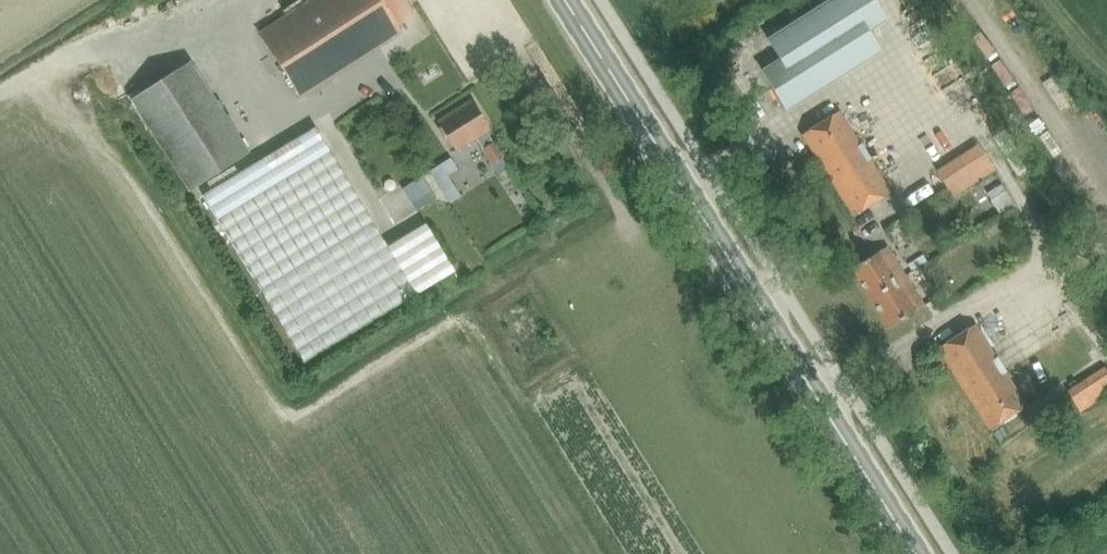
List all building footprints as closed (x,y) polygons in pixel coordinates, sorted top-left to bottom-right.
[(300,97),(400,34),(379,0),(312,0),(259,34),(300,97)] [(278,10),(294,0),(272,0),(278,10)] [(786,108),(879,51),(866,31),(885,19),(873,0),(837,0),(770,41),(782,61),(764,73),(786,108)] [(190,192),(248,154),(189,62),(131,100),(190,192)] [(491,165),(503,158),(493,142),(493,143),(485,132),(488,130),(470,101),(437,122),(455,151),(475,139),(491,165)] [(853,216),(890,192),(839,112),(801,135),(853,216)] [(416,296),(372,223),(316,128),(203,194),(260,290),(303,363),(416,296)] [(937,172),(952,195),(993,169),(978,145),(937,172)] [(427,187),(418,174),(400,186),(410,200),(427,187)] [(1000,178),(983,189),(997,212),(1014,202),(1000,178)] [(886,248),(851,270),(869,299),(904,277),(886,248)] [(904,277),(869,299),(888,329),(923,306),(904,277)] [(988,430),(1025,407),(973,326),(937,349),(988,430)] [(929,373),(935,370),(929,360),(923,364),(929,373)] [(1067,391),(1079,411),(1106,393),(1106,374),(1103,368),(1067,391)]
